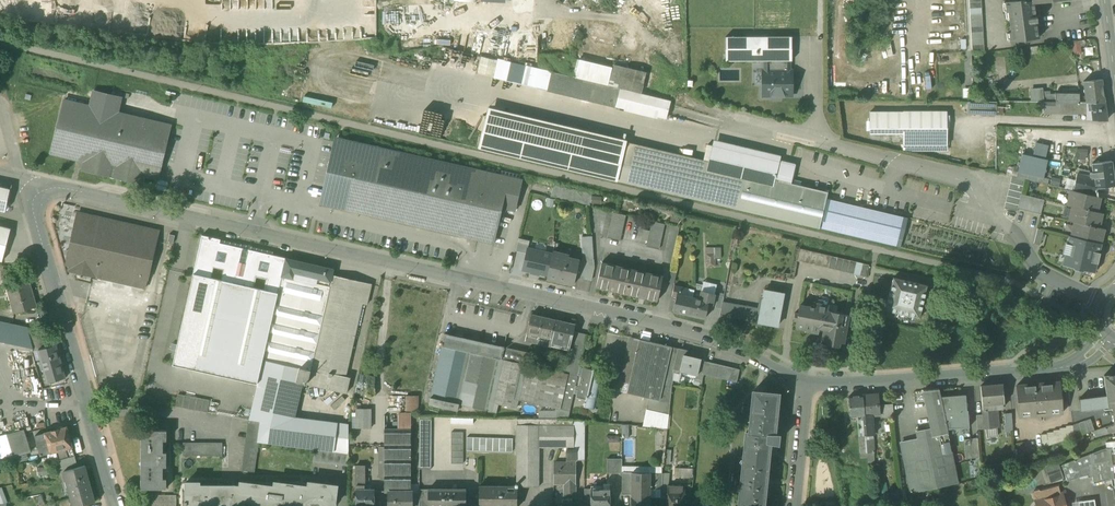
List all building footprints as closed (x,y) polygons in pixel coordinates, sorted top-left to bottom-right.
[(972,51),(984,50),(981,0),(969,0),(972,51)] [(1010,42),(1039,38),(1037,23),(1036,16),(1034,3),(1034,0),(1028,0),(1028,2),(1026,2),(1025,0),(1023,0),(1005,2),(1007,12),(1008,12),(1011,32),(1009,33),(1010,42)] [(725,61),(765,61),(789,61),(792,61),(792,37),(725,37),(725,61)] [(1073,55),(1081,54),(1079,40),(1071,41),(1073,55)] [(1031,47),(1031,54),(1039,53),(1038,46),(1031,47)] [(622,89),(620,88),(551,72),(505,61),(498,59),(494,78),(547,90),(616,107),(616,106),(667,118),(671,101),(649,95),(640,93),(622,89)] [(574,75),(641,91),(645,72),(613,65),(612,68),(578,60),(574,75)] [(789,72),(789,61),(765,61),(765,72),(789,72)] [(373,83),(375,66),(362,65),(362,70),(355,69),(354,81),(373,83)] [(762,97),(771,97),(771,95),(792,95),(791,72),(789,72),(765,72),(763,72),(763,86),(762,86),(762,97)] [(1051,94),(1056,102),(1086,103),(1105,103),(1102,79),(1083,82),(1085,97),(1080,97),(1080,94),(1051,94)] [(1034,102),(1044,102),(1043,91),(1043,88),(1033,89),(1034,102)] [(144,175),(153,177),(161,141),(167,142),(170,125),(117,113),(121,98),(94,91),(90,107),(64,100),(52,154),(85,161),(83,170),(142,184),(144,175)] [(1048,102),(1056,102),(1051,94),(1050,94),(1050,91),(1043,91),(1044,102),(1048,102)] [(967,114),(996,116),(996,102),(968,102),(967,114)] [(1087,113),(1087,111),(1086,111),(1086,103),(1056,102),(1056,112),(1087,113)] [(1105,103),(1086,103),(1086,111),(1087,111),(1090,111),(1089,119),(1107,120),(1105,103)] [(623,151),(625,142),(625,139),(488,107),(485,118),(623,151)] [(870,134),(903,134),(903,112),(870,112),(870,134)] [(947,112),(903,112),(903,134),(903,145),(947,145),(947,112)] [(478,148),(616,181),(623,151),(485,118),(478,148)] [(328,206),(343,139),(335,137),(319,204),(328,206)] [(504,197),(502,208),(515,211),(522,180),(343,139),(328,206),(477,240),(488,194),(504,197)] [(715,140),(713,146),(779,162),(781,156),(715,140)] [(158,179),(167,142),(161,141),(153,177),(158,179)] [(625,142),(623,151),(708,171),(710,162),(625,142)] [(1031,181),(1048,185),(1049,179),(1044,178),(1048,160),(1045,160),(1048,146),(1036,143),(1032,156),(1022,154),(1017,178),(1025,179),(1031,181)] [(710,162),(708,171),(773,186),(788,190),(790,183),(794,165),(779,162),(713,146),(710,162)] [(1087,148),(1078,148),(1077,159),(1086,159),(1087,148)] [(708,171),(623,151),(616,181),(765,216),(773,186),(708,171)] [(1092,164),(1093,172),(1096,188),(1114,186),(1111,161),(1092,164)] [(1097,197),(1096,188),(1093,172),(1090,173),(1090,176),(1076,173),(1072,191),(1097,197)] [(1004,208),(1017,211),(1024,180),(1012,177),(1004,208)] [(551,197),(590,206),(589,191),(555,182),(551,197)] [(788,190),(773,186),(765,216),(805,226),(813,196),(806,194),(801,186),(790,183),(788,190)] [(828,192),(801,186),(806,194),(813,196),(826,199),(828,192)] [(5,211),(10,189),(0,187),(0,210),(5,211)] [(1099,197),(1097,197),(1072,191),(1071,190),(1068,205),(1073,207),(1096,212),(1099,197)] [(488,194),(477,240),(494,244),(502,208),(504,197),(488,194)] [(1044,200),(1036,198),(1029,196),(1021,194),(1018,209),(1025,211),(1033,212),(1041,214),(1044,200)] [(826,199),(813,196),(805,226),(819,229),(826,199)] [(907,218),(826,199),(819,229),(900,248),(907,218)] [(1101,213),(1096,212),(1073,207),(1069,221),(1075,222),(1098,228),(1101,213)] [(95,277),(145,288),(158,231),(78,213),(69,251),(72,252),(70,262),(77,264),(76,267),(96,272),(95,277)] [(607,238),(620,241),(626,216),(613,213),(607,238)] [(646,247),(659,249),(664,225),(652,222),(646,247)] [(1103,229),(1098,228),(1075,222),(1071,236),(1100,243),(1103,229)] [(2,261),(11,229),(0,226),(0,261),(2,261)] [(1034,244),(1040,245),(1044,230),(1037,229),(1037,230),(1035,238),(1034,244)] [(194,271),(193,274),(278,293),(286,259),(286,258),(272,255),(220,243),(220,240),(221,239),(202,235),(194,271)] [(1102,244),(1100,243),(1071,236),(1068,236),(1061,265),(1073,268),(1073,269),(1083,271),(1083,270),(1095,273),(1097,264),(1100,253),(1102,244)] [(583,258),(594,260),(593,254),(592,237),(582,237),(584,258),(583,258)] [(516,251),(526,254),(527,249),(529,241),(519,239),(516,251)] [(273,252),(220,240),(220,243),(272,255),(273,252)] [(536,242),(534,251),(545,254),(547,245),(536,242)] [(548,274),(552,255),(545,254),(534,251),(527,249),(526,254),(523,269),(531,271),(530,272),(539,274),(540,273),(548,274)] [(797,261),(828,269),(831,256),(799,249),(797,261)] [(715,266),(714,253),(705,254),(706,267),(715,266)] [(547,278),(574,284),(576,276),(577,270),(579,261),(552,255),(548,274),(547,278)] [(869,265),(831,256),(828,269),(866,278),(869,265)] [(585,279),(591,280),(594,268),(594,260),(583,258),(582,261),(580,271),(586,272),(585,279)] [(333,270),(286,259),(278,293),(257,384),(250,420),(261,422),(259,441),(315,449),(348,453),(348,442),(349,425),(295,418),(303,383),(347,393),(351,378),(345,377),(362,304),(367,305),(372,285),(332,275),(333,270)] [(597,287),(657,301),(663,277),(602,263),(597,287)] [(586,272),(580,271),(577,270),(576,276),(585,279),(586,272)] [(668,282),(674,283),(677,272),(671,271),(668,282)] [(257,384),(278,293),(193,274),(193,275),(173,365),(257,384)] [(92,277),(83,315),(133,327),(141,289),(92,277)] [(915,317),(920,318),(927,285),(893,278),(886,310),(890,312),(915,317)] [(14,312),(14,313),(36,307),(28,280),(7,286),(7,287),(10,286),(17,312),(14,312)] [(693,297),(700,299),(701,292),(703,285),(695,283),(694,290),(693,297)] [(716,288),(703,285),(701,292),(714,295),(716,288)] [(7,287),(14,312),(17,312),(10,286),(7,287)] [(672,295),(676,296),(677,293),(686,295),(687,289),(674,286),(672,295)] [(694,290),(687,289),(686,295),(693,297),(694,290)] [(764,290),(760,309),(758,321),(758,322),(777,326),(783,293),(764,290)] [(701,292),(700,299),(708,300),(708,304),(712,305),(714,295),(701,292)] [(693,297),(686,295),(677,293),(676,296),(673,311),(689,315),(693,297)] [(715,307),(721,309),(722,304),(723,297),(717,296),(715,307)] [(704,318),(708,304),(708,300),(700,299),(693,297),(689,315),(704,318)] [(724,305),(722,304),(721,309),(720,314),(744,319),(746,307),(725,303),(724,305)] [(822,345),(838,348),(839,343),(843,344),(848,315),(828,311),(829,306),(816,304),(815,309),(799,306),(798,314),(795,313),(793,320),(796,320),(795,327),(808,330),(808,332),(818,333),(819,329),(824,330),(822,345)] [(753,308),(746,307),(744,319),(751,320),(753,308)] [(751,320),(758,321),(760,309),(753,308),(751,320)] [(915,317),(890,312),(890,315),(914,321),(915,317)] [(527,333),(539,336),(543,318),(531,315),(527,333)] [(543,318),(539,336),(550,339),(555,321),(543,318)] [(33,349),(27,327),(0,321),(0,341),(33,349)] [(575,325),(555,321),(550,339),(550,342),(570,347),(573,332),(575,325)] [(33,349),(34,351),(38,350),(46,347),(41,330),(27,327),(33,349)] [(566,362),(580,365),(587,335),(573,332),(570,347),(569,350),(568,350),(566,362)] [(537,343),(539,336),(527,333),(525,340),(537,343)] [(459,404),(486,410),(498,359),(501,360),(501,359),(504,347),(444,334),(441,346),(442,346),(429,404),(457,411),(459,404)] [(550,342),(550,339),(539,336),(537,343),(549,346),(550,342)] [(627,393),(640,340),(629,337),(617,391),(627,393)] [(648,398),(670,403),(672,384),(673,369),(678,348),(640,340),(627,393),(648,398)] [(550,342),(549,346),(568,350),(569,350),(570,347),(550,342)] [(38,350),(48,383),(66,378),(56,345),(46,347),(38,350)] [(501,359),(526,365),(529,352),(504,347),(501,359)] [(673,369),(697,375),(697,373),(700,361),(686,357),(687,351),(678,348),(673,369)] [(526,365),(501,359),(501,360),(498,359),(486,410),(496,413),(498,404),(516,408),(518,400),(557,409),(560,409),(568,374),(563,373),(526,365)] [(697,373),(704,375),(707,362),(700,361),(697,373)] [(557,412),(569,413),(576,385),(578,376),(580,365),(566,362),(563,373),(568,374),(560,409),(557,409),(557,412)] [(740,370),(707,362),(704,375),(737,382),(740,370)] [(594,409),(595,409),(602,379),(592,377),(592,375),(594,369),(593,368),(592,369),(583,367),(581,377),(578,376),(576,385),(579,386),(577,395),(586,397),(584,406),(585,407),(585,406),(594,408),(594,409)] [(1108,408),(1112,407),(1114,407),(1114,374),(1104,375),(1106,397),(1108,408)] [(1029,412),(1029,417),(1030,417),(1030,414),(1036,413),(1036,415),(1045,414),(1045,412),(1051,412),(1051,415),(1052,415),(1052,410),(1062,410),(1062,413),(1063,413),(1060,382),(1016,386),(1019,416),(1020,416),(1019,413),(1029,412)] [(980,386),(982,405),(1002,403),(1004,403),(1002,384),(980,386)] [(931,427),(933,436),(948,433),(947,429),(944,413),(940,396),(939,389),(923,391),(931,427)] [(753,392),(751,414),(776,417),(778,395),(778,394),(753,392)] [(176,407),(207,413),(210,401),(178,395),(176,407)] [(863,396),(864,416),(871,415),(878,415),(877,406),(876,395),(863,396)] [(965,395),(940,396),(944,413),(968,411),(968,410),(967,410),(965,395)] [(405,411),(418,412),(418,396),(405,396),(405,411)] [(850,417),(856,417),(864,416),(863,396),(848,397),(850,417)] [(1080,400),(1081,411),(1108,408),(1106,397),(1080,400)] [(646,409),(669,414),(670,403),(648,398),(646,409)] [(1003,408),(1002,403),(982,405),(983,410),(983,414),(984,429),(987,429),(987,437),(997,436),(996,428),(998,428),(997,422),(999,422),(997,409),(1003,408)] [(881,415),(881,418),(894,417),(893,405),(880,406),(881,415)] [(356,429),(371,429),(371,409),(357,409),(356,413),(356,429)] [(669,414),(646,409),(643,426),(667,428),(669,414)] [(968,411),(944,413),(947,429),(969,427),(968,411)] [(1004,414),(1005,427),(1012,426),(1013,426),(1012,413),(1004,414)] [(774,435),(776,417),(751,414),(749,433),(746,433),(744,454),(768,457),(770,442),(777,443),(778,436),(774,435)] [(977,429),(984,429),(983,414),(976,415),(977,429)] [(873,435),(871,415),(864,416),(866,436),(870,435),(873,435)] [(398,416),(398,429),(411,429),(411,416),(398,416)] [(864,416),(856,417),(857,421),(858,436),(866,436),(864,416)] [(517,487),(538,487),(539,448),(567,448),(566,463),(576,463),(578,461),(585,461),(585,454),(585,421),(568,420),(558,419),(539,419),(517,419),(517,454),(517,484),(515,484),(515,487),(517,487)] [(242,471),(254,473),(259,441),(261,422),(250,420),(249,420),(242,471)] [(1089,420),(1073,426),(1074,438),(1093,431),(1089,420)] [(1106,427),(1108,434),(1114,432),(1114,424),(1114,425),(1106,427)] [(1074,438),(1073,426),(1073,425),(1065,426),(1066,428),(1059,428),(1059,430),(1053,430),(1053,432),(1046,433),(1046,434),(1040,435),(1042,448),(1074,438)] [(41,456),(56,452),(72,447),(70,439),(72,439),(74,436),(72,427),(69,426),(67,427),(66,427),(45,433),(35,436),(41,456)] [(903,452),(903,453),(910,492),(958,482),(948,433),(933,436),(931,427),(916,430),(918,439),(903,442),(904,451),(903,451),(903,452)] [(1095,437),(1108,434),(1106,427),(1093,431),(1095,437)] [(384,429),(384,447),(385,481),(385,493),(388,493),(411,493),(411,429),(398,429),(384,429)] [(24,430),(8,434),(11,446),(14,457),(31,452),(24,430)] [(141,489),(166,489),(166,479),(163,479),(163,467),(167,467),(167,453),(163,453),(163,441),(167,441),(167,431),(142,431),(141,489)] [(8,434),(1,436),(4,447),(11,446),(8,434)] [(870,435),(866,436),(858,436),(859,453),(867,452),(872,452),(870,435)] [(11,446),(4,447),(1,436),(0,437),(0,457),(14,457),(11,446)] [(978,438),(964,440),(965,459),(979,457),(978,438)] [(183,456),(222,457),(222,443),(183,443),(183,456)] [(75,456),(72,447),(56,452),(59,460),(75,456)] [(1091,464),(1114,460),(1114,448),(1108,449),(1107,449),(1090,455),(1091,464)] [(313,461),(348,466),(348,460),(348,453),(315,449),(313,461)] [(768,457),(744,454),(739,505),(752,505),(763,505),(764,504),(765,504),(766,495),(765,494),(768,457)] [(1088,478),(1092,477),(1091,464),(1090,455),(1062,465),(1067,481),(1087,475),(1088,478)] [(59,460),(61,469),(77,464),(75,456),(59,460)] [(607,473),(622,473),(622,459),(607,459),(607,473)] [(1091,464),(1092,477),(1093,484),(1114,478),(1114,460),(1091,464)] [(564,498),(575,498),(575,485),(576,485),(576,463),(566,463),(554,463),(554,484),(564,484),(564,498)] [(1047,468),(1051,479),(1061,475),(1058,465),(1047,468)] [(73,505),(79,505),(80,505),(94,502),(85,466),(64,472),(73,505)] [(375,490),(364,490),(364,486),(365,486),(365,466),(356,466),(356,490),(356,505),(375,505),(375,490)] [(50,467),(37,468),(37,476),(50,475),(50,467)] [(679,477),(693,478),(693,469),(679,469),(679,477)] [(623,495),(632,495),(632,474),(623,474),(623,495)] [(649,499),(649,489),(649,474),(632,474),(632,495),(632,496),(631,496),(631,505),(649,505),(649,499)] [(649,474),(649,489),(662,489),(662,486),(663,474),(662,474),(649,474)] [(234,486),(231,505),(242,505),(243,504),(261,505),(276,505),(277,503),(297,505),(311,505),(311,504),(330,505),(335,505),(337,486),(309,483),(308,487),(275,483),(274,487),(241,482),(240,487),(234,486)] [(234,486),(215,486),(214,486),(214,489),(200,489),(200,483),(186,483),(186,501),(185,501),(185,505),(186,505),(231,505),(234,486)] [(517,487),(515,487),(479,486),(479,505),(517,505),(517,487)] [(685,486),(668,486),(667,486),(667,499),(667,505),(684,505),(685,486)] [(1036,498),(1037,501),(1061,495),(1058,486),(1040,491),(1039,490),(1034,491),(1033,493),(1034,497),(1036,498)] [(610,490),(599,490),(599,487),(591,487),(591,505),(610,505),(610,490)] [(661,499),(662,489),(649,489),(649,499),(661,499)] [(419,493),(419,505),(428,505),(428,490),(419,490),(419,493)] [(466,490),(428,490),(428,505),(466,505),(466,490)] [(413,493),(411,493),(388,493),(388,505),(413,505),(413,493)] [(1061,495),(1037,501),(1038,505),(1065,505),(1062,494),(1061,495)] [(176,496),(153,495),(153,505),(176,505),(176,496)]
